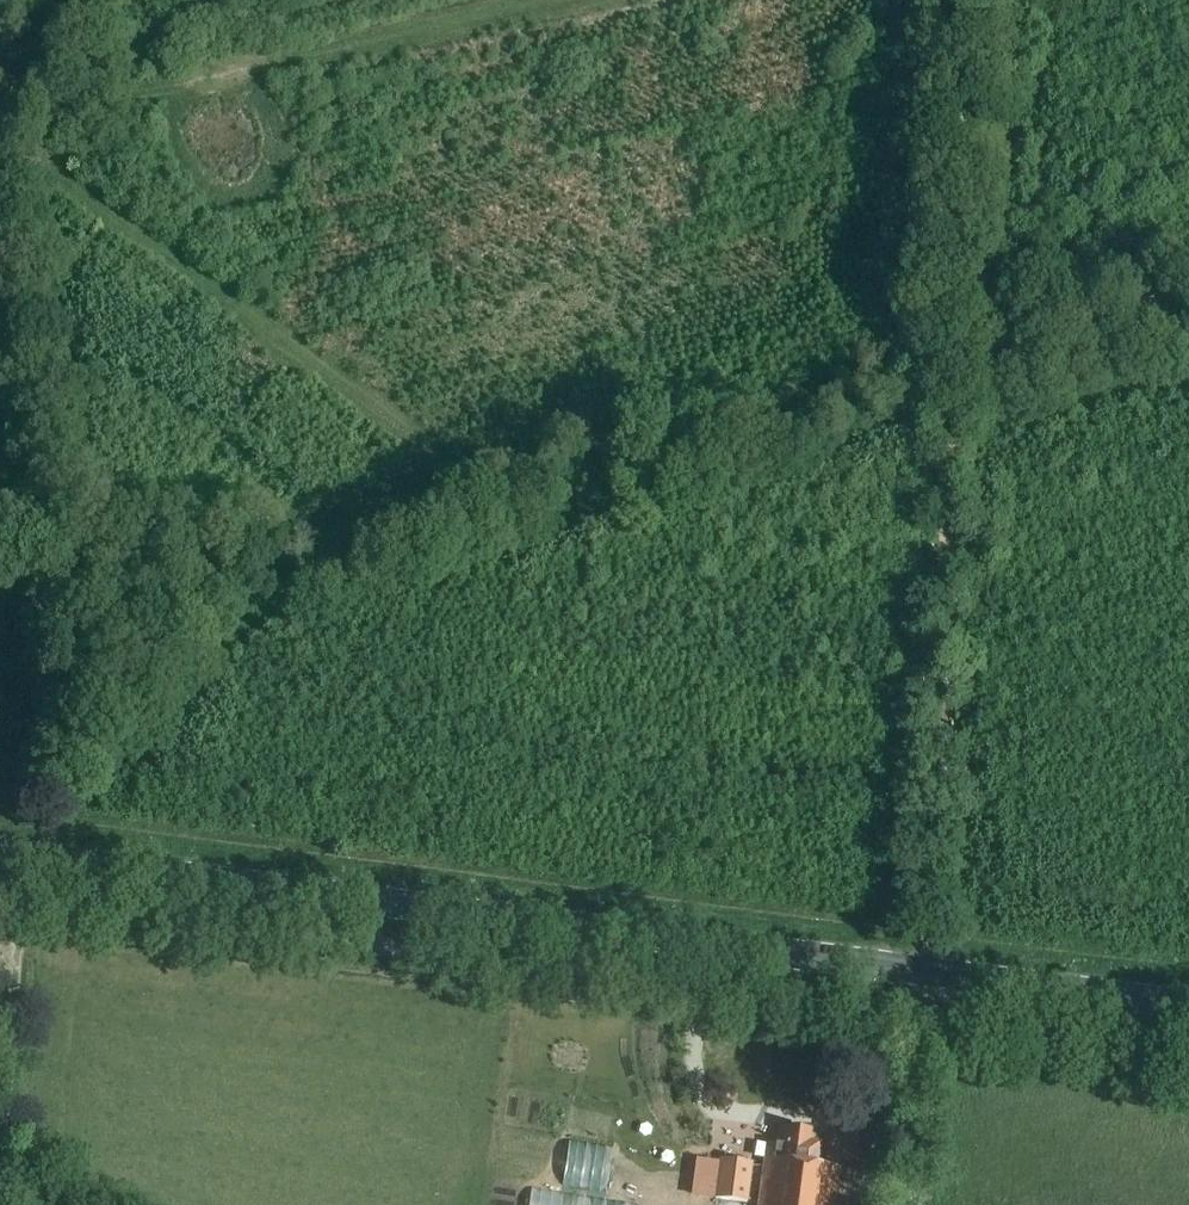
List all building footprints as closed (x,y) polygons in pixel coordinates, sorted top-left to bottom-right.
[(838,1168),(815,1165),(818,1145),(814,1144),(815,1138),(808,1138),(809,1132),(786,1129),(777,1128),(774,1145),(765,1143),(757,1204),(833,1204),(838,1168)] [(748,1203),(753,1166),(721,1162),(717,1199),(748,1203)]
